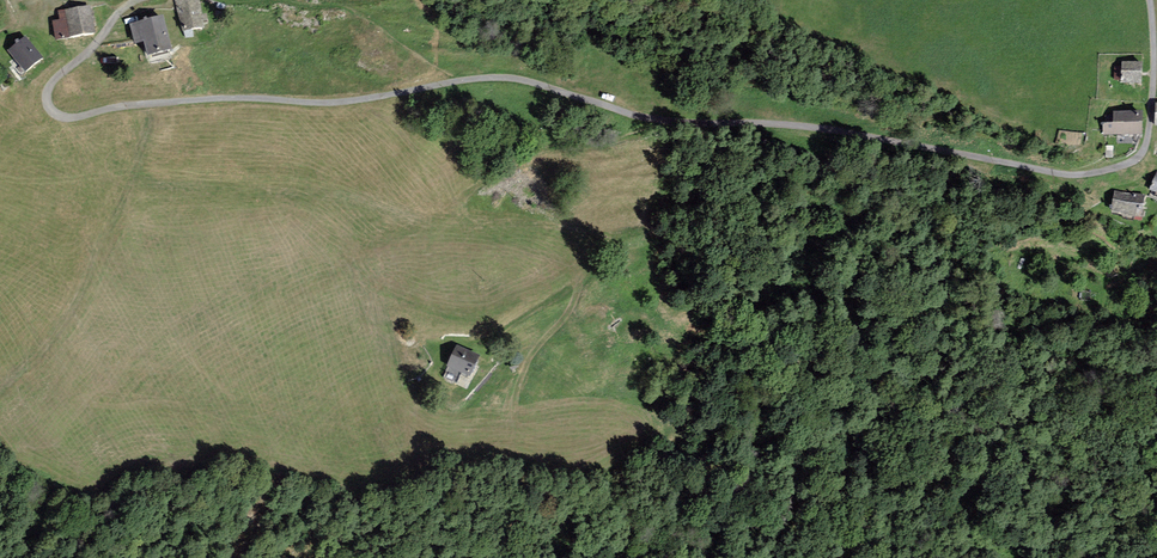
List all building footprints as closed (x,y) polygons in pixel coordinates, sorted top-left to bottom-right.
[(194,5),(200,37),(220,33),(213,1),(194,5)] [(86,8),(60,13),(61,22),(55,24),(58,39),(91,33),(86,8)] [(187,59),(179,26),(147,34),(152,51),(160,49),(164,65),(187,59)] [(33,46),(16,58),(30,76),(46,64),(33,46)] [(1142,63),(1122,62),(1120,85),(1141,86),(1142,63)] [(1113,125),(1103,124),(1103,135),(1142,136),(1143,113),(1113,113),(1113,125)] [(1097,140),(1075,139),(1074,157),(1095,159),(1097,140)] [(1146,197),(1114,191),(1110,214),(1142,220),(1146,197)] [(489,363),(466,353),(457,373),(479,384),(489,363)]
